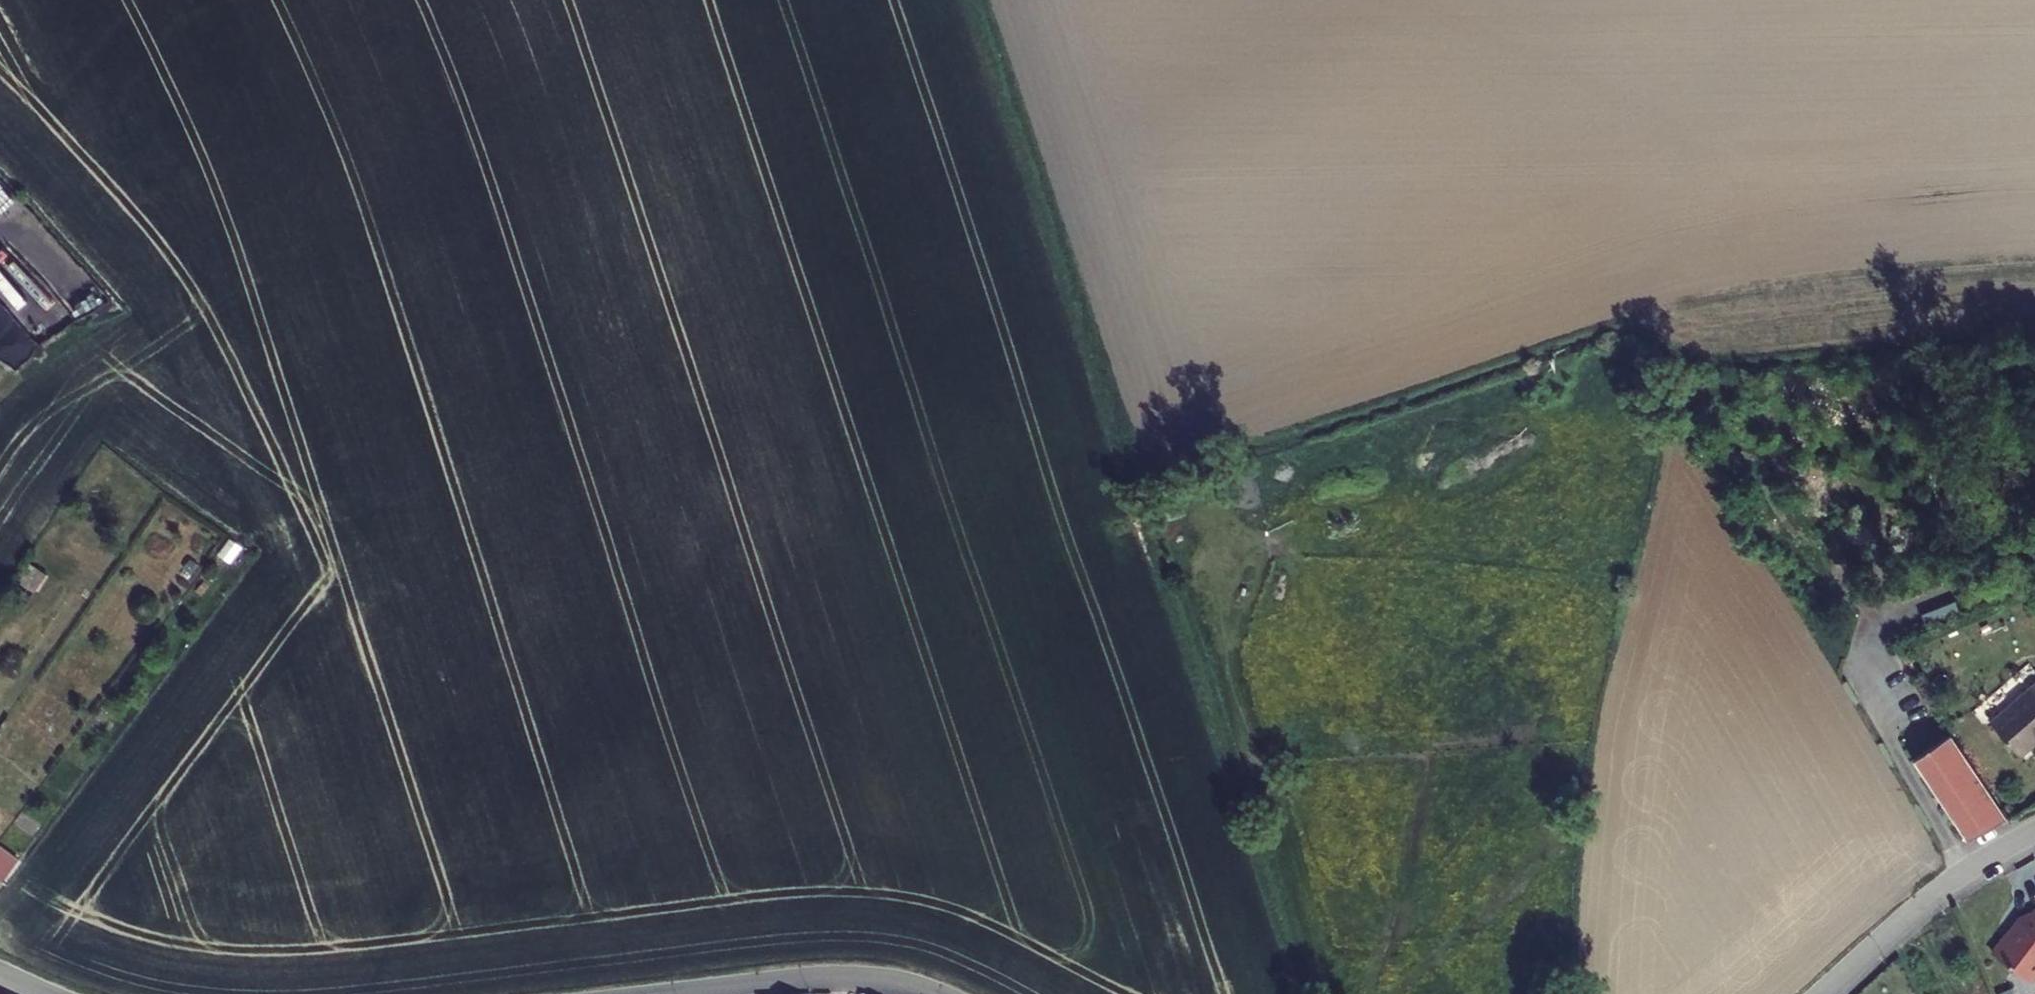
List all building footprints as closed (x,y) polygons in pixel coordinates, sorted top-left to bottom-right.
[(1997,717),(2029,754),(2034,748),(2034,684),(1997,717)] [(2014,819),(1959,734),(1921,759),(1946,797),(1951,793),(1955,799),(1949,803),(1973,839),(2014,819)] [(1955,799),(1951,793),(1946,797),(1949,803),(1955,799)] [(1,879),(18,856),(0,842),(0,879),(1,879)] [(2026,916),(2014,934),(2012,932),(1997,952),(2033,978),(2034,976),(2034,913),(2026,916)]
